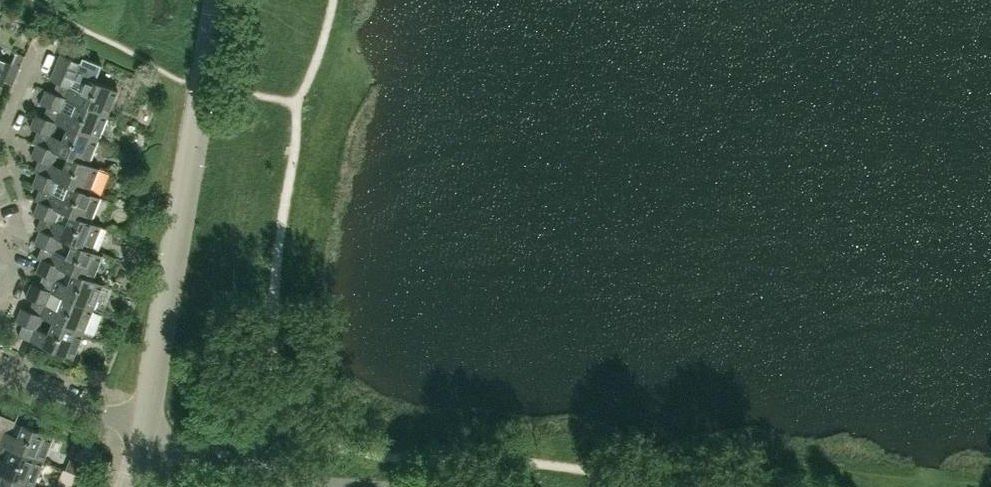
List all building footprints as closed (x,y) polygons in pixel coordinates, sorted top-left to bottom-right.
[(118,91),(95,81),(102,65),(83,57),(81,62),(60,54),(50,78),(59,82),(55,93),(108,115),(118,91)] [(12,64),(0,59),(0,93),(5,81),(12,64)] [(5,81),(13,84),(20,68),(12,64),(5,81)] [(108,115),(55,93),(45,89),(40,103),(49,107),(45,117),(98,139),(108,115)] [(98,139),(45,117),(35,113),(30,127),(39,131),(35,142),(88,163),(98,139)] [(88,163),(35,142),(32,141),(32,142),(36,144),(31,157),(41,161),(36,171),(89,192),(99,168),(88,163)] [(90,221),(100,197),(89,192),(36,171),(33,169),(33,171),(36,173),(31,185),(41,189),(37,200),(90,221)] [(90,251),(100,226),(97,225),(90,221),(37,200),(34,199),(34,200),(37,202),(32,214),(42,218),(40,225),(38,229),(90,251)] [(91,280),(101,255),(90,251),(38,229),(34,228),(34,229),(38,231),(33,244),(43,248),(38,258),(91,280)] [(91,280),(38,258),(35,257),(35,258),(39,260),(34,272),(43,276),(39,287),(93,309),(103,284),(91,280)] [(93,309),(39,287),(29,283),(24,297),(33,300),(29,311),(83,333),(93,309)] [(83,333),(29,311),(19,307),(14,321),(23,325),(19,336),(17,335),(16,336),(73,359),(83,333)] [(43,462),(53,436),(42,432),(47,419),(20,408),(15,421),(24,424),(18,437),(0,429),(0,444),(13,450),(43,462)] [(43,462),(13,450),(0,444),(0,473),(3,474),(33,486),(43,462)] [(68,464),(66,470),(77,474),(80,468),(68,464)] [(33,486),(3,474),(0,482),(0,486),(33,486)]
